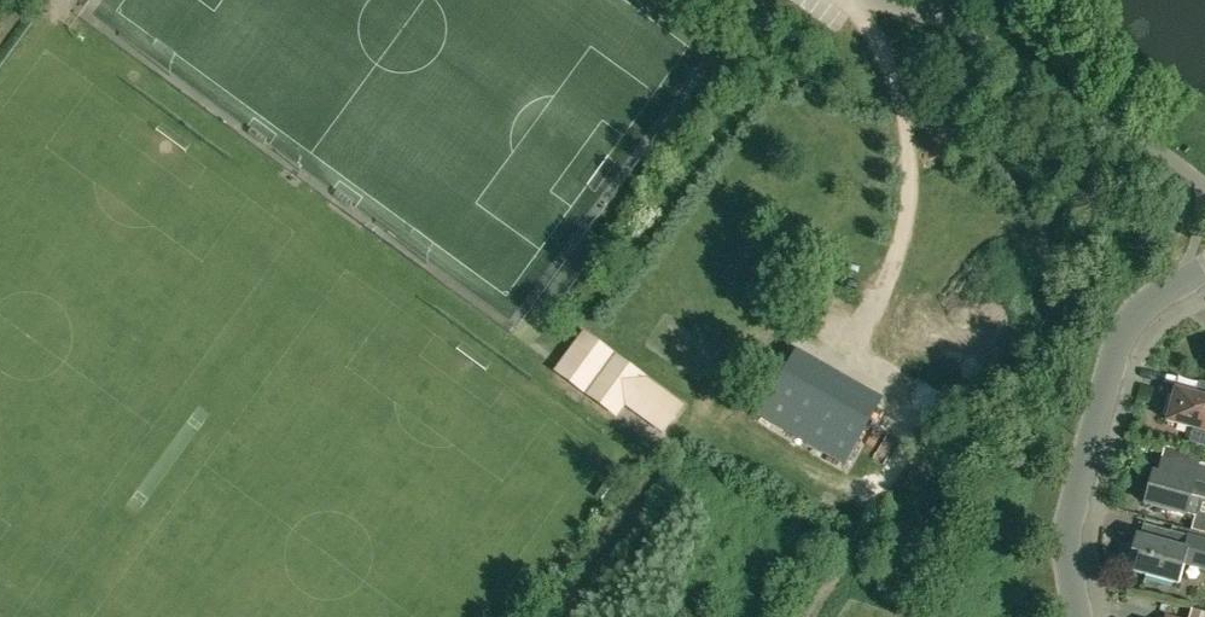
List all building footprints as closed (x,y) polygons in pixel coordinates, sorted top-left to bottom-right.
[(663,432),(683,405),(583,332),(563,359),(663,432)] [(796,352),(760,415),(845,463),(881,400),(796,352)] [(1204,382),(1201,396),(1175,389),(1166,421),(1193,428),(1189,442),(1204,447),(1204,382)] [(1158,474),(1152,473),(1144,504),(1186,515),(1186,514),(1196,516),(1200,499),(1204,500),(1204,468),(1187,463),(1187,464),(1163,457),(1158,474)] [(1173,532),(1170,544),(1136,535),(1131,552),(1129,561),(1135,562),(1133,571),(1178,584),(1184,563),(1204,569),(1204,540),(1173,532)] [(1189,614),(1168,608),(1166,616),(1204,616),(1204,611),(1191,607),(1189,614)]
